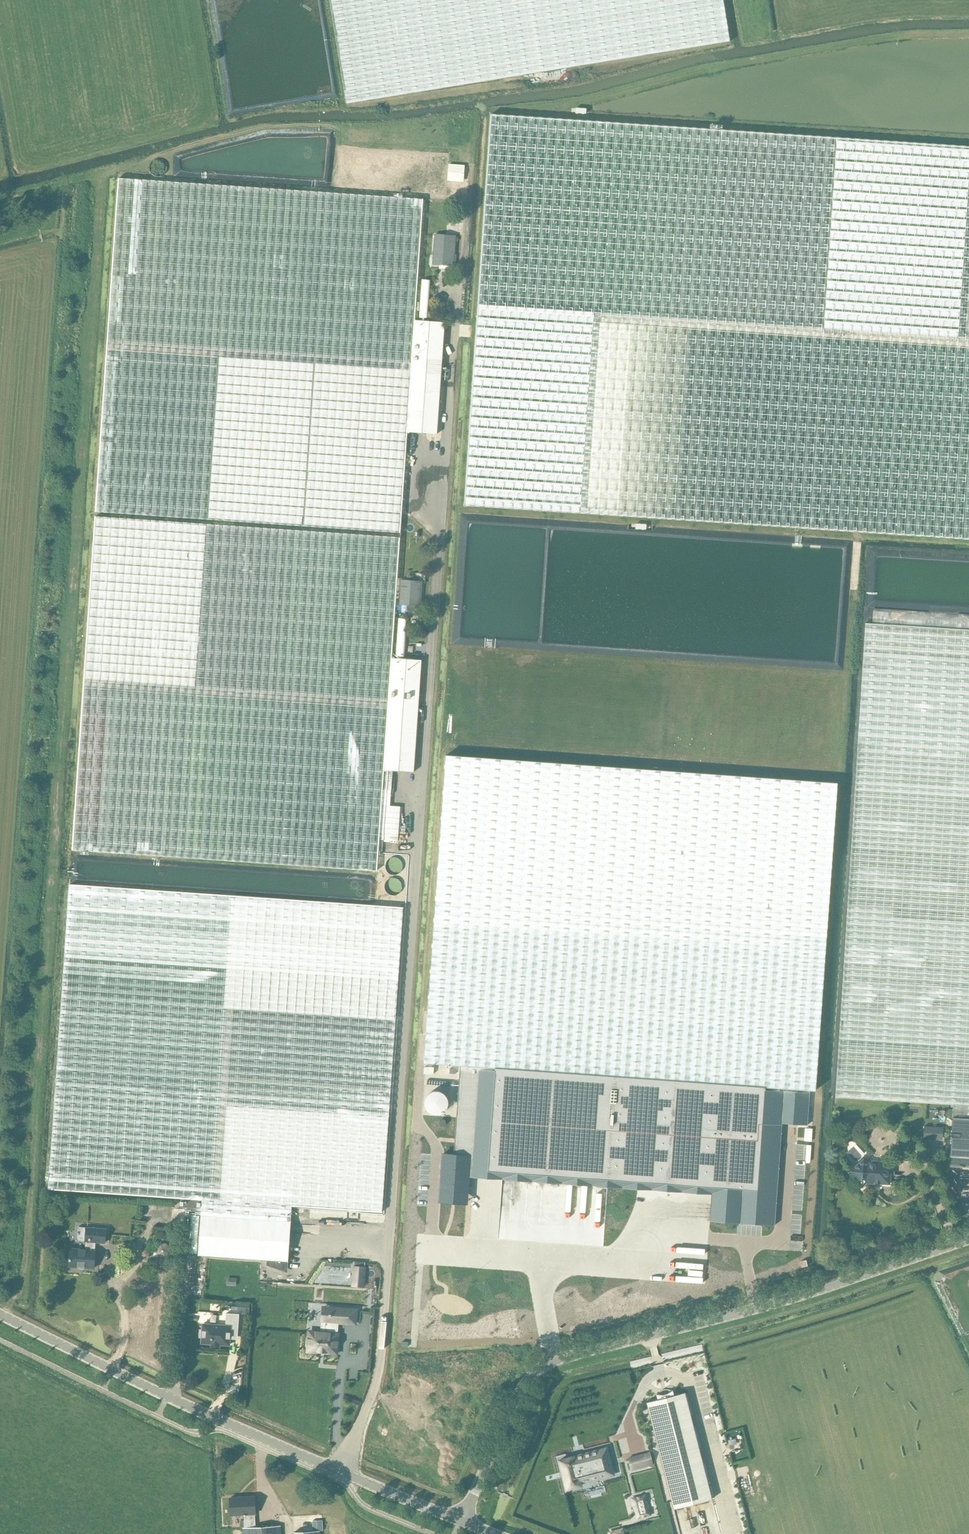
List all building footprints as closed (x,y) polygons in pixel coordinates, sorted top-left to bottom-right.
[(347,104),(423,91),(496,79),(730,41),(723,0),(330,0),(347,104)] [(464,505),(968,539),(968,147),(491,115),(464,505)] [(449,164),(447,181),(463,182),(465,165),(449,164)] [(96,511),(401,533),(408,432),(437,434),(445,322),(415,320),(424,200),(119,179),(96,511)] [(455,236),(435,235),(433,264),(453,266),(455,236)] [(72,849),(377,871),(383,789),(391,790),(393,770),(414,772),(422,660),(392,658),(400,537),(95,516),(72,849)] [(407,611),(415,611),(415,605),(419,605),(421,582),(401,580),(400,604),(407,605),(407,611)] [(835,1097),(953,1104),(949,1166),(968,1167),(968,629),(866,622),(835,1097)] [(447,755),(425,1063),(460,1065),(454,1154),(444,1153),(441,1194),(467,1196),(468,1177),(711,1194),(709,1221),(775,1225),(782,1123),(808,1125),(810,1090),(815,1091),(837,783),(447,755)] [(403,863),(403,862),(402,859),(401,857),(400,856),(398,855),(396,854),(393,855),(390,857),(388,859),(387,862),(388,866),(389,868),(390,869),(392,870),(394,871),(398,870),(400,868),(402,866),(403,863)] [(401,883),(400,880),(399,877),(397,876),(394,875),(390,875),(388,877),(386,879),(385,882),(385,885),(387,888),(389,890),(390,891),(392,891),(394,891),(396,890),(398,889),(400,886),(401,883)] [(382,1212),(403,907),(70,884),(49,1189),(202,1200),(202,1201),(181,1199),(180,1207),(201,1208),(198,1255),(267,1260),(266,1266),(287,1273),(288,1261),(292,1206),(382,1212)] [(924,1139),(942,1140),(943,1127),(925,1126),(924,1139)] [(880,1183),(890,1184),(891,1162),(868,1161),(864,1156),(848,1170),(858,1182),(863,1178),(866,1182),(875,1183),(876,1182),(880,1182),(880,1183)] [(27,1188),(28,1179),(20,1178),(19,1188),(27,1188)] [(69,1266),(94,1268),(96,1250),(95,1250),(95,1243),(106,1244),(107,1228),(85,1227),(84,1242),(86,1243),(85,1249),(70,1248),(69,1266)] [(226,1286),(236,1286),(236,1278),(227,1278),(226,1286)] [(329,1314),(329,1316),(331,1316),(330,1321),(338,1322),(355,1323),(356,1310),(339,1309),(331,1309),(331,1314),(329,1314)] [(238,1334),(239,1314),(226,1313),(225,1326),(203,1324),(202,1329),(200,1329),(199,1337),(202,1337),(202,1343),(229,1345),(230,1333),(238,1334)] [(515,1323),(520,1340),(533,1336),(528,1319),(515,1323)] [(307,1337),(307,1345),(309,1345),(308,1351),(336,1353),(337,1334),(338,1322),(330,1321),(323,1320),(322,1333),(321,1333),(310,1332),(309,1337),(307,1337)] [(673,1391),(673,1390),(671,1391),(670,1392),(669,1393),(667,1393),(666,1394),(664,1394),(663,1394),(661,1394),(660,1394),(658,1394),(657,1394),(657,1395),(658,1399),(647,1402),(674,1509),(712,1499),(685,1392),(674,1395),(673,1391)] [(574,1457),(560,1460),(567,1489),(581,1486),(580,1483),(613,1474),(607,1448),(585,1454),(585,1456),(574,1459),(574,1457)] [(650,1514),(645,1496),(633,1499),(638,1517),(650,1514)] [(243,1533),(282,1533),(281,1525),(256,1526),(255,1513),(256,1513),(255,1497),(230,1498),(231,1514),(243,1514),(244,1520),(240,1520),(240,1528),(243,1528),(243,1533)]
